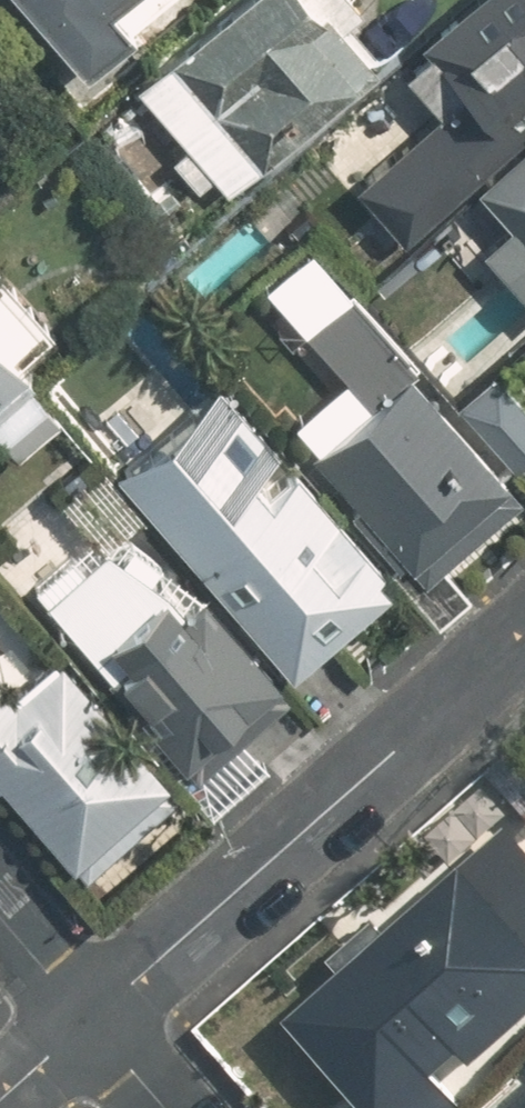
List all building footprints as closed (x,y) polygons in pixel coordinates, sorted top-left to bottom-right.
[(132,22),(118,6),(125,0),(26,0),(84,65),(132,22)] [(135,81),(185,138),(171,150),(201,185),(215,173),(229,190),(382,58),(340,10),(352,0),(228,0),(135,81)] [(409,21),(423,36),(397,59),(430,97),(351,167),(402,224),(462,170),(524,114),(524,0),(433,0),(409,21)] [(462,170),(499,212),(466,243),(524,309),(524,114),(462,170)] [(524,454),(524,408),(485,363),(446,397),(337,273),(279,323),(355,410),(311,449),(427,583),(524,497),(524,488),(509,469),(524,454)] [(19,454),(68,412),(0,333),(0,431),(19,454)] [(397,577),(220,373),(193,396),(163,361),(90,425),(298,663),(397,577)] [(9,542),(104,646),(194,743),(169,764),(204,806),(263,757),(234,722),(285,675),(188,569),(172,583),(125,532),(149,510),(100,458),(9,542)] [(80,862),(172,777),(58,654),(27,683),(0,654),(0,776),(80,862)] [(524,1031),(524,822),(514,810),(300,1009),(368,1082),(341,1107),(442,1107),(524,1031)]
